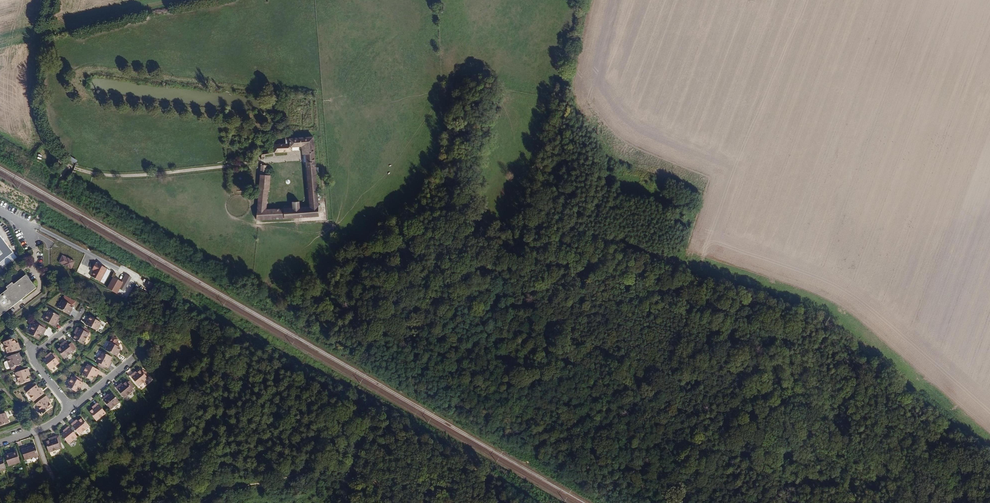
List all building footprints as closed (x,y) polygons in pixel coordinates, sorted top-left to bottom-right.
[(274,120),(258,118),(257,126),(272,129),(274,120)] [(265,174),(264,162),(259,163),(255,204),(255,220),(261,219),(289,218),(300,217),(318,216),(320,216),(315,137),(292,138),(291,143),(277,144),(277,151),(291,152),(291,149),(302,149),(302,158),(306,158),(308,187),(309,198),(302,198),(302,201),(291,201),(291,206),(283,206),(283,208),(266,209),(265,188),(268,188),(268,174),(265,174)] [(318,216),(300,217),(301,225),(319,224),(318,216)] [(13,252),(0,235),(0,262),(13,252)] [(75,262),(63,256),(59,263),(72,269),(75,262)] [(108,269),(97,263),(93,270),(95,271),(91,276),(101,282),(108,269)] [(0,294),(0,316),(36,287),(25,274),(13,284),(12,282),(6,287),(7,288),(0,294)] [(126,275),(122,282),(124,283),(120,290),(125,292),(132,278),(126,275)] [(122,282),(114,278),(107,289),(117,295),(120,290),(124,283),(122,282)] [(73,306),(63,300),(58,308),(70,314),(72,311),(71,311),(73,306)] [(60,316),(50,310),(44,320),(56,327),(58,323),(57,322),(58,320),(60,316)] [(102,323),(91,316),(89,321),(88,320),(86,324),(98,331),(102,323)] [(36,323),(29,333),(39,339),(41,334),(43,332),(45,333),(47,329),(46,328),(41,326),(42,324),(37,321),(36,323)] [(79,327),(77,331),(79,332),(78,334),(75,339),(84,344),(90,334),(79,327)] [(17,345),(16,343),(14,338),(13,335),(8,337),(9,340),(4,342),(8,353),(20,349),(19,344),(17,345)] [(113,335),(110,342),(119,346),(120,343),(118,342),(119,339),(113,335)] [(59,350),(65,359),(74,351),(77,349),(73,345),(71,346),(66,341),(63,344),(64,346),(62,347),(59,350)] [(106,350),(117,356),(119,352),(121,348),(119,346),(110,342),(106,350)] [(112,357),(102,351),(97,362),(108,368),(111,363),(110,362),(111,360),(112,357)] [(53,354),(52,352),(48,355),(49,356),(47,358),(44,360),(51,370),(60,363),(59,361),(60,360),(56,355),(55,356),(53,354)] [(19,353),(7,357),(8,361),(5,362),(4,363),(6,368),(7,369),(11,368),(11,370),(20,367),(19,365),(21,364),(20,360),(19,358),(21,357),(19,353)] [(92,380),(94,375),(95,373),(98,374),(100,370),(88,364),(82,375),(92,380)] [(28,368),(16,372),(20,384),(30,381),(28,376),(28,373),(30,373),(28,368)] [(141,370),(137,373),(136,375),(134,373),(131,376),(139,386),(148,379),(141,370)] [(80,386),(82,387),(84,382),(81,381),(82,379),(75,375),(74,377),(72,376),(67,386),(78,392),(79,389),(80,386)] [(127,381),(123,385),(121,386),(120,384),(116,387),(125,398),(134,390),(133,388),(134,387),(130,381),(128,382),(127,381)] [(27,392),(34,401),(45,393),(42,389),(40,390),(39,388),(37,385),(27,392)] [(113,392),(109,395),(108,397),(107,395),(103,398),(111,409),(120,401),(113,392)] [(50,399),(47,395),(36,403),(44,413),(52,406),(49,402),(48,401),(50,399)] [(98,402),(94,405),(96,407),(94,408),(90,412),(97,420),(106,412),(98,402)] [(0,416),(0,427),(10,424),(7,414),(0,416)] [(75,421),(72,423),(80,434),(90,426),(83,417),(79,421),(77,422),(75,421)] [(66,430),(64,432),(61,434),(69,443),(78,436),(69,425),(65,429),(66,430)] [(53,440),(51,441),(46,442),(49,452),(61,449),(60,445),(61,445),(61,444),(61,443),(62,443),(60,435),(52,438),(53,440)] [(39,456),(36,447),(30,448),(30,447),(22,450),(25,460),(39,456)] [(22,462),(19,453),(14,454),(13,453),(7,455),(10,465),(22,462)]
